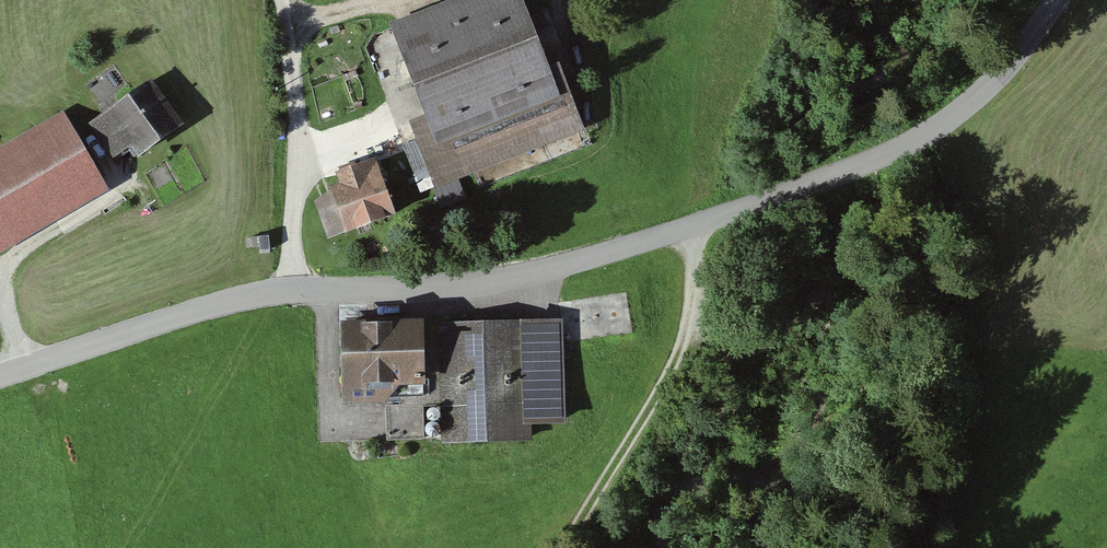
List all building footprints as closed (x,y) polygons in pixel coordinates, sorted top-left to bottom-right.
[(392,16),(427,109),(410,115),(434,179),(588,121),(565,61),(553,65),(528,0),(434,0),(392,16)] [(155,75),(89,112),(110,149),(134,136),(142,150),(184,126),(155,75)] [(0,153),(0,259),(112,196),(67,116),(0,153)] [(340,183),(323,189),(339,234),(397,212),(375,154),(334,169),(340,183)] [(572,323),(353,330),(355,395),(409,393),(408,387),(433,386),(434,390),(449,390),(451,446),(537,443),(537,427),(576,425),(572,323)] [(425,407),(391,407),(391,428),(425,428),(425,407)]
